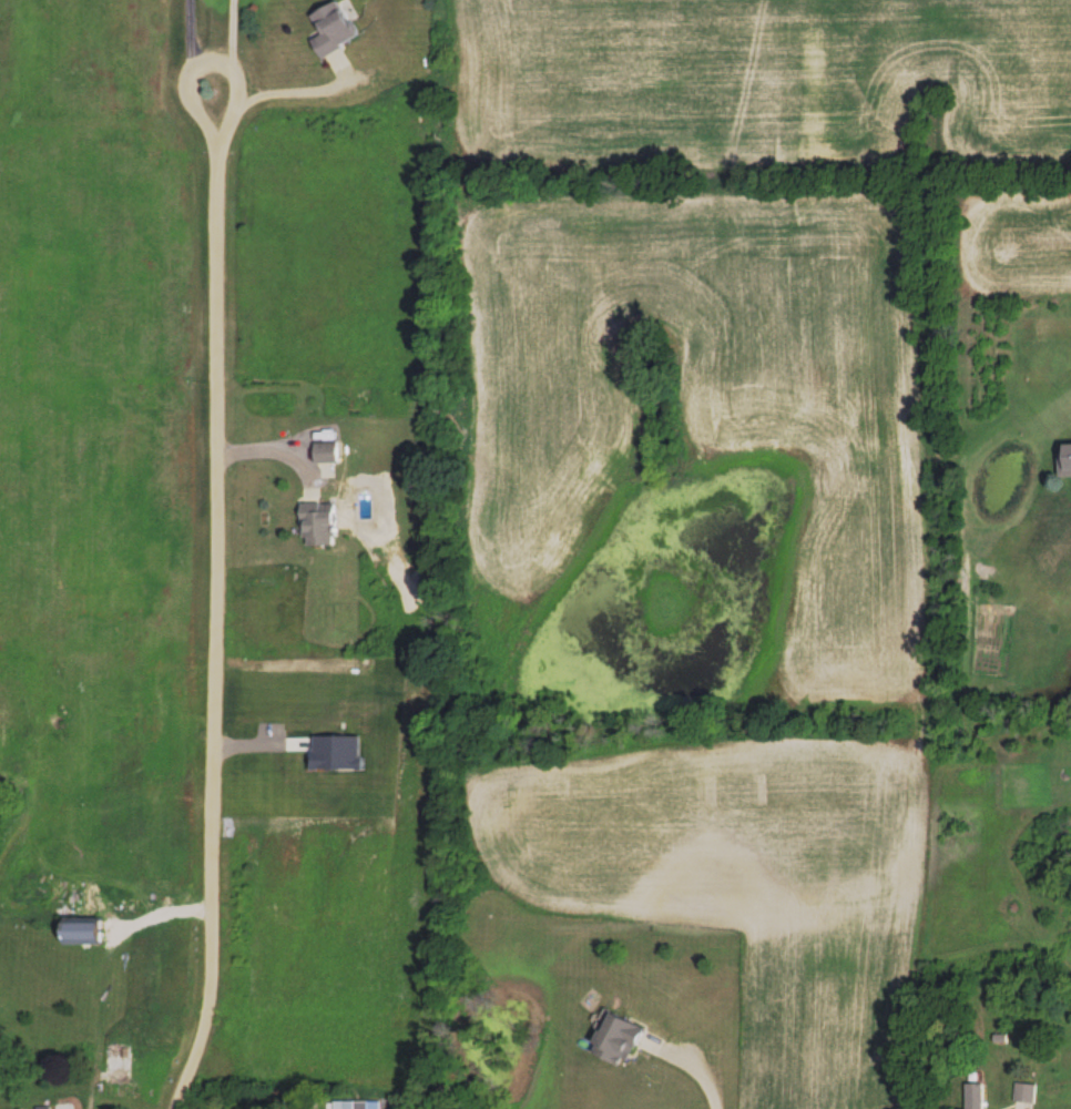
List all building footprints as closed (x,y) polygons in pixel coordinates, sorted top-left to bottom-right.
[(324,56),(361,37),(341,0),(314,14),(324,34),(315,39),(324,56)] [(339,462),(338,442),(315,442),(316,462),(339,462)] [(1067,452),(1060,452),(1061,475),(1070,475),(1070,444),(1067,444),(1067,452)] [(305,545),(337,544),(335,502),(304,503),(305,545)] [(360,757),(361,736),(315,735),(315,768),(365,769),(365,757),(360,757)] [(67,943),(103,944),(104,917),(68,916),(67,943)] [(626,1066),(645,1026),(613,1011),(594,1052),(626,1066)] [(1034,1103),(1036,1084),(1016,1081),(1013,1100),(1034,1103)] [(985,1083),(967,1082),(967,1108),(984,1108),(985,1083)] [(381,1101),(335,1100),(335,1108),(381,1108),(381,1101)]
